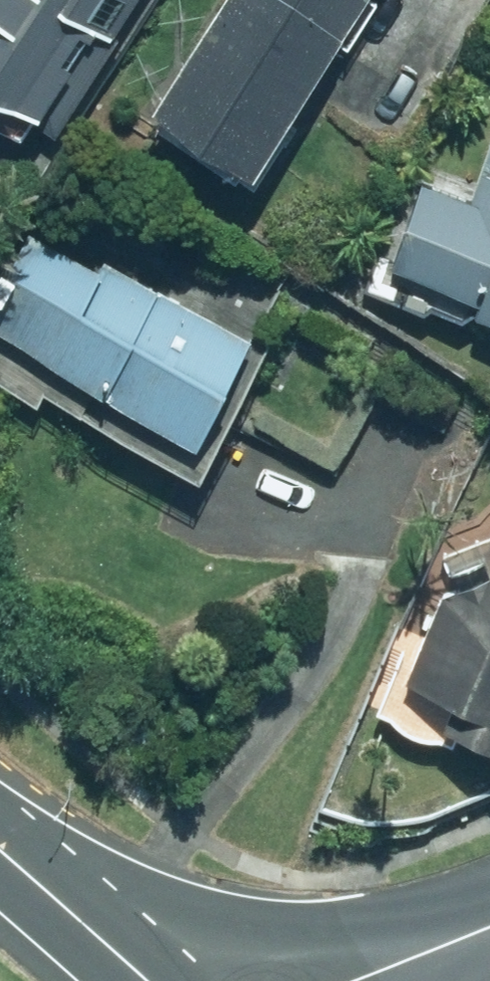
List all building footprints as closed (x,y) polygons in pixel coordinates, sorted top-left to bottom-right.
[(45,150),(137,0),(0,0),(0,123),(45,150)] [(134,131),(247,201),(293,126),(280,118),(327,41),(348,54),(382,0),(214,0),(134,131)] [(438,90),(368,285),(489,328),(489,108),(438,90)] [(0,293),(0,373),(190,480),(266,345),(42,219),(0,293)] [(288,377),(258,437),(333,475),(363,415),(288,377)] [(448,543),(369,712),(370,714),(470,768),(489,729),(489,503),(448,543)]
